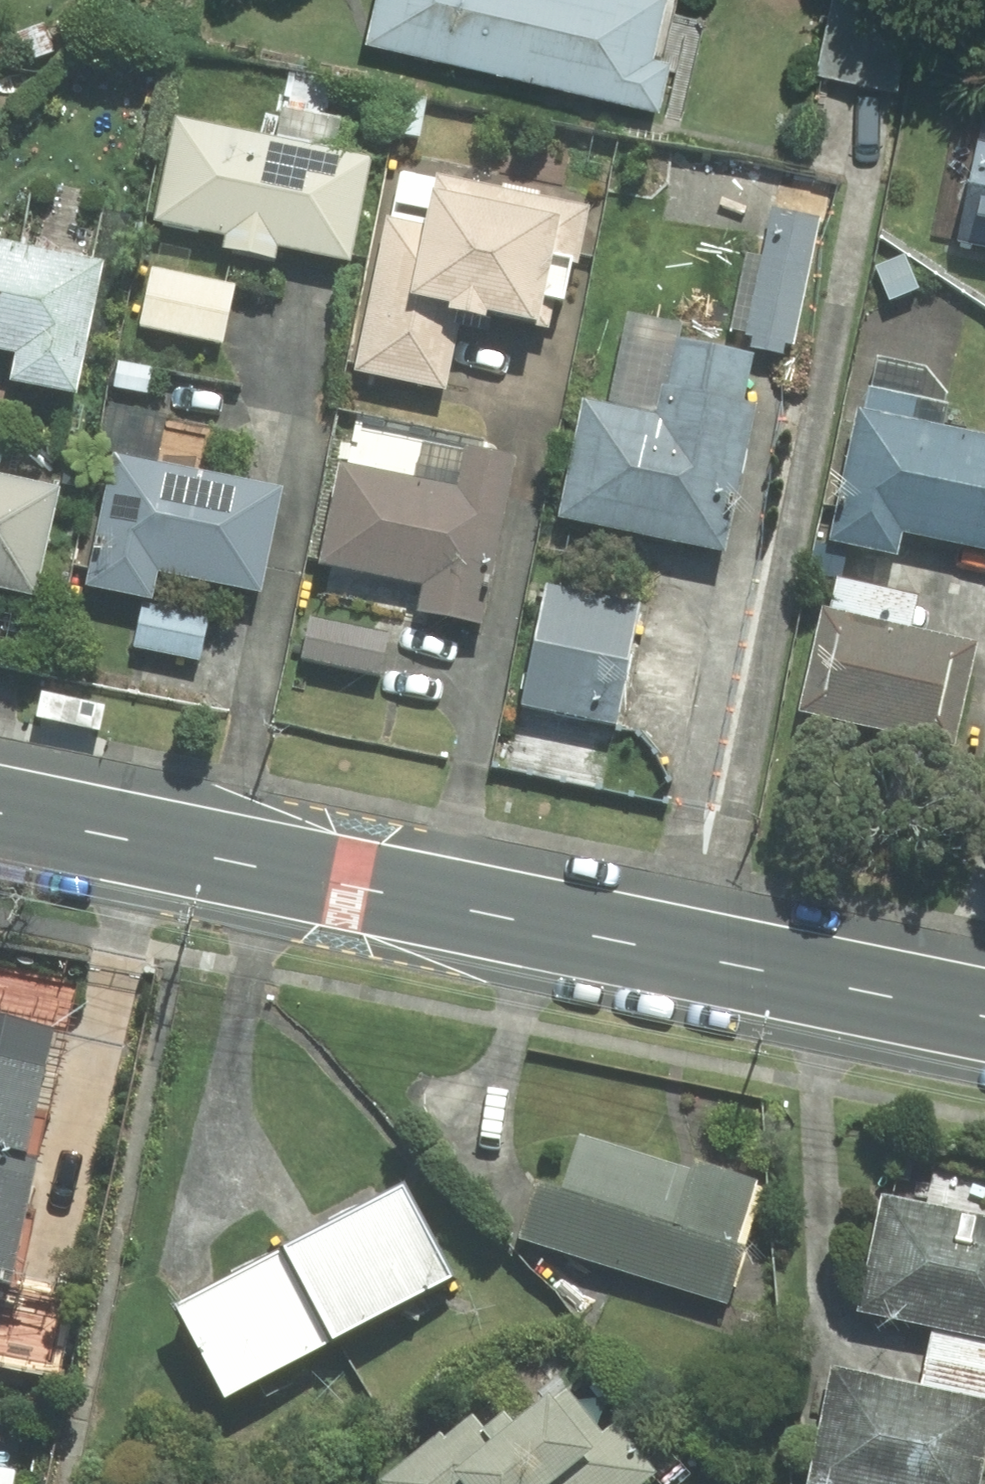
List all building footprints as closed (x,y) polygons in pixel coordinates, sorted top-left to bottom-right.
[(366,43),(658,111),(668,65),(651,61),(665,0),(376,0),(366,43)] [(913,0),(836,0),(819,75),(897,92),(918,1),(913,0)] [(177,118),(156,219),(226,233),(223,246),(273,256),(276,243),(349,258),(370,157),(177,118)] [(980,142),(959,243),(984,248),(984,143),(980,142)] [(579,262),(591,205),(437,174),(436,178),(401,171),(392,216),(386,215),(355,368),(445,387),(461,309),(548,327),(555,294),(562,296),(570,261),(579,262)] [(818,224),(656,189),(638,280),(797,314),(818,224)] [(104,262),(0,241),(0,346),(17,350),(12,377),(76,391),(104,262)] [(233,285),(153,268),(141,324),(221,341),(233,285)] [(794,336),(632,300),(614,392),(773,426),(794,336)] [(944,427),(949,404),(872,388),(867,409),(859,408),(833,537),(893,549),(899,524),(984,542),(984,436),(944,427)] [(768,448),(607,413),(588,505),(747,538),(768,448)] [(341,464),(321,561),(425,582),(420,608),(481,621),(514,458),(484,452),(486,440),(358,414),(348,466),(341,464)] [(259,587),(279,487),(115,453),(88,582),(150,595),(156,566),(259,587)] [(0,475),(0,585),(34,592),(58,487),(0,475)] [(743,573),(581,538),(563,629),(722,663),(743,573)] [(207,615),(144,602),(135,644),(198,657),(207,615)] [(976,641),(825,607),(801,708),(952,743),(976,641)] [(387,634),(311,617),(302,658),(378,674),(387,634)] [(721,673),(560,637),(541,729),(700,763),(721,673)] [(105,705),(42,692),(36,717),(99,730),(105,705)] [(26,1155),(54,1027),(0,1015),(0,1150),(26,1155)] [(690,1169),(580,1136),(564,1192),(538,1184),(522,1238),(727,1299),(763,1181),(693,1160),(690,1169)] [(0,1150),(0,1283),(8,1284),(34,1157),(26,1155),(0,1150)] [(452,1276),(403,1184),(286,1246),(335,1338),(452,1276)] [(883,1194),(858,1309),(932,1324),(984,1334),(984,1215),(883,1194)] [(335,1338),(286,1246),(176,1305),(225,1397),(335,1338)] [(932,1324),(919,1384),(984,1398),(984,1334),(932,1324)] [(833,1366),(808,1483),(810,1483),(979,1483),(984,1454),(984,1398),(919,1384),(833,1366)] [(604,1433),(576,1401),(588,1390),(568,1367),(494,1430),(473,1406),(382,1483),(644,1483),(659,1472),(616,1423),(604,1433)]
